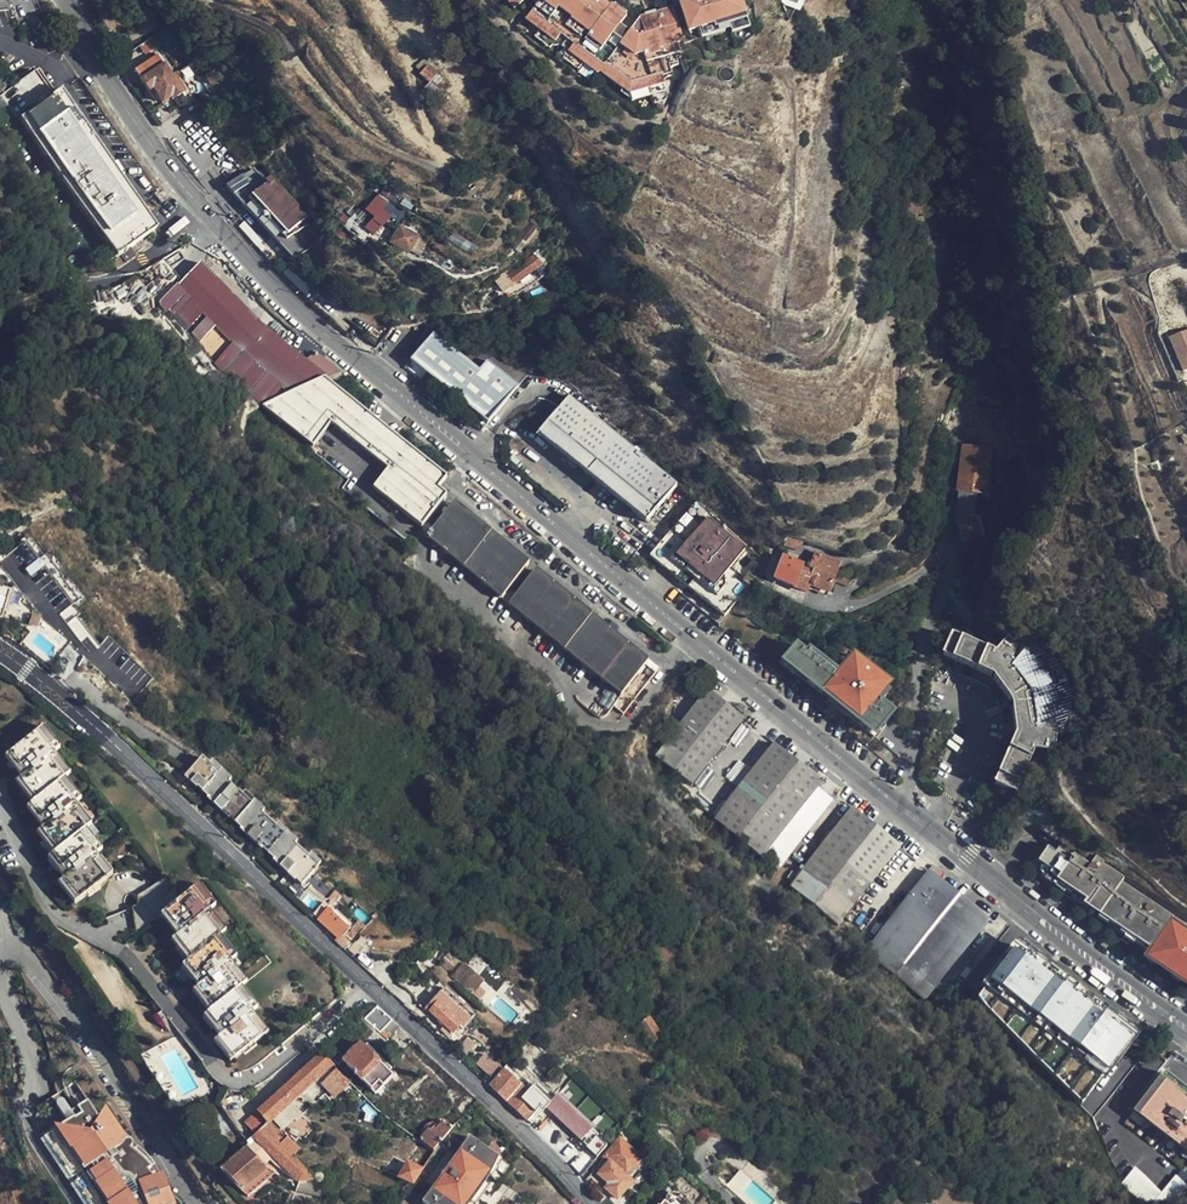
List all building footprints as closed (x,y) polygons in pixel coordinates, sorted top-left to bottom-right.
[(536,4),(525,18),(542,31),(557,42),(563,35),(575,44),(569,52),(584,63),(599,75),(602,72),(623,88),(630,94),(664,83),(667,82),(666,76),(674,73),(672,64),(680,61),(674,43),(683,40),(673,6),(639,16),(630,30),(620,22),(627,12),(612,1),(610,3),(606,0),(531,0),(536,4)] [(700,35),(716,30),(717,33),(724,31),(730,29),(749,23),(743,0),(706,0),(683,7),(691,37),(700,35)] [(750,28),(749,23),(730,29),(732,33),(750,28)] [(167,30),(162,33),(173,51),(179,48),(167,30)] [(716,30),(700,35),(702,40),(725,33),(724,31),(717,33),(716,30)] [(557,42),(542,31),(536,38),(551,49),(557,42)] [(146,54),(157,47),(151,38),(140,45),(146,54)] [(584,63),(569,52),(563,59),(578,70),(584,63)] [(134,70),(148,90),(151,95),(156,93),(162,103),(171,97),(172,100),(183,93),(170,74),(158,55),(134,70)] [(421,74),(431,85),(438,78),(429,68),(421,74)] [(70,96),(66,90),(60,94),(41,69),(9,92),(124,252),(164,225),(70,96)] [(438,78),(431,85),(438,93),(446,86),(438,78)] [(666,91),(664,83),(630,94),(623,88),(621,91),(633,101),(666,91)] [(309,218),(272,174),(266,179),(254,165),(234,181),(283,239),(309,218)] [(383,224),(390,231),(396,222),(391,217),(389,218),(380,210),(387,202),(379,195),(366,210),(363,208),(355,217),(366,227),(364,230),(372,237),(383,224)] [(532,221),(538,225),(542,219),(537,215),(532,221)] [(528,239),(538,225),(532,221),(531,220),(521,235),(528,239)] [(407,251),(416,234),(398,226),(390,242),(407,251)] [(422,250),(427,242),(420,236),(414,245),(422,250)] [(512,282),(539,262),(537,259),(545,254),(540,247),(506,274),(512,282)] [(269,324),(206,263),(182,286),(244,348),(298,386),(332,375),(269,324)] [(373,347),(384,333),(374,325),(363,338),(373,347)] [(408,357),(485,419),(515,382),(486,359),(480,367),(432,329),(408,357)] [(1176,342),(1185,377),(1186,377),(1186,339),(1176,342)] [(674,481),(567,392),(536,431),(642,519),(674,481)] [(991,446),(962,442),(960,457),(957,488),(955,513),(961,535),(979,537),(976,516),(972,516),(976,490),(986,491),(991,446)] [(524,561),(449,499),(446,497),(418,532),(495,595),(524,561)] [(676,555),(714,587),(748,547),(709,515),(676,555)] [(57,605),(44,619),(133,700),(154,677),(108,635),(110,633),(16,548),(6,560),(57,605)] [(777,551),(773,555),(782,558),(774,580),(804,592),(807,585),(827,593),(833,577),(812,569),(814,565),(777,551)] [(818,553),(814,565),(812,569),(833,577),(839,561),(818,553)] [(615,695),(643,661),(531,568),(503,602),(550,641),(615,695)] [(2,620),(5,611),(4,609),(4,605),(5,604),(8,605),(12,593),(0,590),(0,619),(2,620)] [(1051,696),(1041,671),(1024,649),(1007,635),(996,648),(1001,652),(998,655),(946,633),(937,654),(986,675),(988,669),(994,673),(990,676),(1007,699),(1011,697),(1014,704),(1009,705),(1013,731),(1018,731),(1017,737),(1012,735),(990,780),(1011,790),(1034,742),(1037,743),(1037,747),(1055,747),(1055,722),(1051,696)] [(796,645),(786,657),(876,729),(892,709),(877,697),(889,683),(853,653),(837,673),(808,649),(805,653),(796,645)] [(876,729),(786,657),(783,660),(872,734),(876,729)] [(654,670),(643,661),(615,695),(626,704),(654,670)] [(688,776),(740,715),(705,685),(654,747),(688,776)] [(73,907),(111,877),(95,856),(101,852),(86,831),(91,827),(75,806),(81,802),(65,780),(71,776),(55,755),(60,750),(44,730),(5,760),(21,780),(15,785),(32,806),(27,810),(43,831),(36,835),(52,856),(46,860),(63,882),(58,886),(73,907)] [(757,848),(816,779),(770,741),(755,760),(722,799),(713,811),(741,836),(757,848)] [(305,858),(208,768),(193,784),(190,786),(200,796),(203,794),(212,804),(211,806),(234,827),(235,825),(245,835),(244,836),(267,858),(268,856),(279,866),(278,869),(292,881),(293,880),(299,886),(316,869),(305,858)] [(832,917),(894,845),(847,806),(787,879),(832,917)] [(1081,857),(1041,830),(1038,834),(1043,837),(1061,850),(1077,861),(1081,857)] [(1056,856),(1061,850),(1043,837),(1031,855),(1030,855),(1029,855),(1028,855),(1027,856),(1026,856),(1025,856),(1024,857),(1024,858),(1023,859),(1022,860),(1061,893),(1065,888),(1049,875),(1051,873),(1039,864),(1049,850),(1056,856)] [(1077,861),(1061,850),(1056,856),(1049,850),(1039,864),(1051,873),(1049,875),(1065,888),(1082,865),(1077,861)] [(1085,867),(1082,865),(1065,888),(1089,902),(1090,901),(1106,911),(1103,916),(1117,925),(1115,927),(1138,943),(1140,941),(1141,942),(1164,914),(1158,910),(1155,915),(1142,905),(1145,900),(1123,886),(1125,882),(1103,868),(1106,865),(1093,857),(1085,867)] [(962,902),(926,872),(897,905),(863,947),(869,952),(920,994),(938,973),(983,919),(962,902)] [(143,902),(167,886),(163,880),(139,896),(143,902)] [(215,904),(198,882),(160,914),(163,918),(176,935),(171,939),(188,960),(182,964),(198,985),(193,990),(208,1010),(203,1015),(219,1035),(213,1040),(230,1061),(248,1046),(267,1031),(250,1010),(256,1005),(240,984),(246,980),(229,959),(235,955),(218,934),(225,929),(216,920),(208,909),(215,904)] [(1065,888),(1061,893),(1134,950),(1141,942),(1140,941),(1138,943),(1115,927),(1117,925),(1103,916),(1106,911),(1090,901),(1089,902),(1065,888)] [(322,904),(313,913),(338,936),(335,940),(342,946),(348,941),(341,934),(347,927),(322,904)] [(1164,914),(1141,942),(1154,951),(1152,954),(1166,965),(1165,966),(1186,982),(1186,981),(1186,934),(1172,923),(1173,921),(1164,914)] [(1142,1027),(1017,935),(978,991),(1000,1015),(1083,1099),(1142,1027)] [(1141,942),(1134,950),(1186,988),(1186,981),(1186,982),(1165,966),(1166,965),(1152,954),(1154,951),(1141,942)] [(476,1016),(446,988),(434,1000),(437,1003),(440,1000),(463,1022),(460,1026),(464,1029),(476,1016)] [(463,1022),(440,1000),(437,1003),(430,1010),(454,1032),(463,1022)] [(376,1006),(373,1009),(366,1019),(381,1032),(393,1020),(376,1006)] [(662,1035),(649,1019),(641,1025),(652,1042),(662,1035)] [(401,1027),(393,1020),(381,1032),(389,1039),(401,1027)] [(360,1042),(341,1060),(370,1089),(378,1082),(382,1086),(392,1076),(388,1072),(395,1066),(371,1041),(364,1047),(360,1042)] [(270,1121),(306,1087),(333,1063),(322,1051),(289,1081),(271,1096),(257,1111),(268,1123),(270,1121)] [(488,1070),(495,1077),(504,1067),(496,1061),(488,1070)] [(495,1077),(489,1083),(528,1122),(540,1109),(543,1106),(520,1083),(504,1067),(495,1077)] [(271,1096),(289,1081),(279,1070),(261,1086),(271,1096)] [(1158,1073),(1129,1111),(1186,1157),(1186,1155),(1186,1095),(1158,1073)] [(358,1091),(348,1080),(339,1088),(349,1099),(358,1091)] [(524,1080),(520,1083),(543,1106),(547,1102),(524,1080)] [(378,1082),(370,1089),(374,1093),(382,1086),(378,1082)] [(586,1148),(597,1157),(607,1144),(554,1095),(547,1102),(543,1106),(540,1109),(543,1111),(546,1109),(568,1131),(587,1147),(586,1148)] [(39,1144),(81,1203),(157,1203),(161,1200),(161,1198),(160,1196),(159,1194),(157,1191),(155,1187),(153,1185),(151,1182),(149,1180),(147,1177),(145,1174),(149,1171),(147,1169),(145,1167),(143,1164),(140,1162),(138,1161),(136,1158),(134,1157),(131,1155),(130,1154),(128,1153),(127,1152),(128,1151),(128,1150),(129,1149),(129,1148),(128,1147),(128,1146),(127,1146),(127,1145),(126,1144),(125,1144),(124,1144),(123,1145),(121,1145),(119,1145),(118,1145),(117,1144),(116,1144),(116,1143),(97,1117),(92,1121),(81,1105),(69,1113),(74,1120),(39,1144)] [(245,1121),(256,1133),(260,1131),(268,1123),(257,1111),(245,1121)] [(260,1131),(256,1133),(254,1136),(297,1181),(297,1188),(323,1195),(327,1183),(310,1173),(299,1162),(292,1155),(281,1143),(279,1141),(283,1137),(281,1134),(282,1133),(270,1121),(268,1123),(260,1131)] [(427,1147),(436,1152),(453,1129),(445,1123),(435,1137),(429,1132),(422,1141),(427,1147)] [(288,1136),(281,1143),(292,1155),(299,1149),(288,1136)] [(481,1182),(500,1157),(473,1136),(463,1150),(467,1153),(437,1193),(432,1189),(422,1202),(424,1203),(464,1203),(468,1199),(481,1182)] [(641,1160),(633,1152),(630,1149),(619,1140),(605,1157),(611,1161),(601,1172),(609,1179),(607,1182),(612,1187),(609,1191),(616,1199),(632,1182),(626,1176),(641,1160)] [(630,1149),(633,1152),(642,1141),(640,1140),(630,1149)] [(246,1197),(268,1178),(274,1172),(267,1168),(248,1147),(222,1171),(246,1197)] [(611,1161),(605,1157),(596,1168),(601,1172),(611,1161)] [(398,1177),(412,1183),(420,1175),(423,1171),(422,1170),(408,1164),(398,1177)] [(1128,1175),(1158,1203),(1172,1203),(1186,1188),(1186,1183),(1178,1174),(1163,1189),(1138,1164),(1128,1175)] [(274,1172),(268,1178),(274,1182),(279,1176),(274,1172)] [(640,1174),(632,1182),(641,1189),(648,1181),(640,1174)] [(737,1203),(743,1203),(737,1198),(747,1186),(766,1203),(768,1203),(736,1175),(722,1190),(737,1203)] [(481,1182),(468,1199),(474,1203),(476,1203),(489,1187),(481,1182)] [(679,1189),(666,1203),(695,1203),(679,1189)] [(503,1193),(495,1203),(496,1203),(514,1203),(515,1203),(503,1193)]
